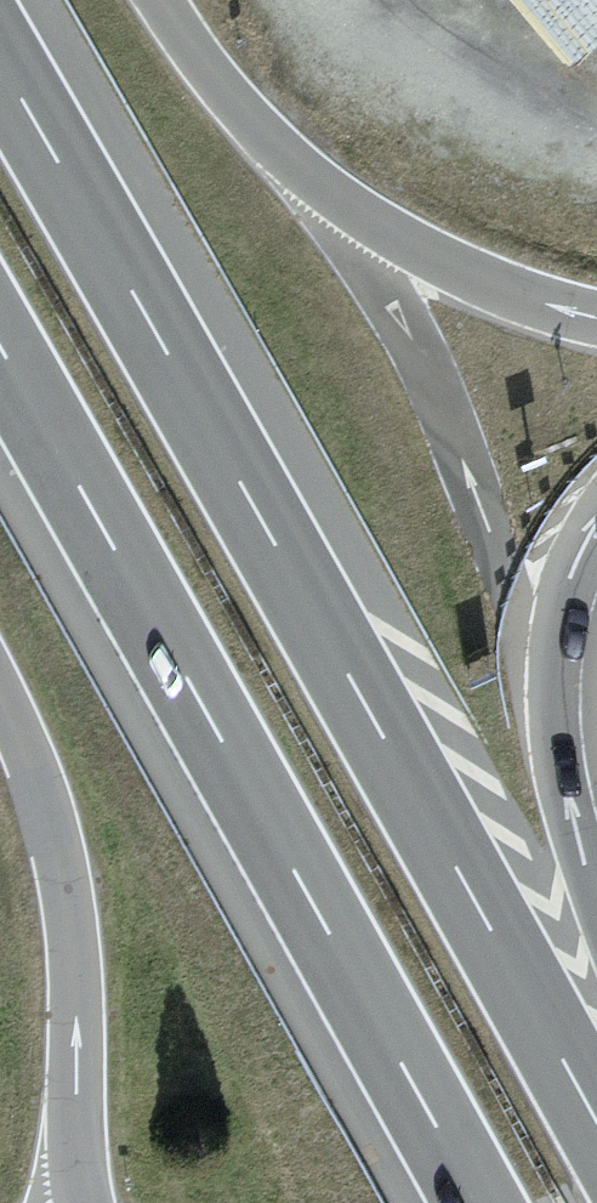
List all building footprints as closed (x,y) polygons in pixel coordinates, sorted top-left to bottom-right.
[(567,59),(596,35),(596,0),(521,0),(567,59)]
